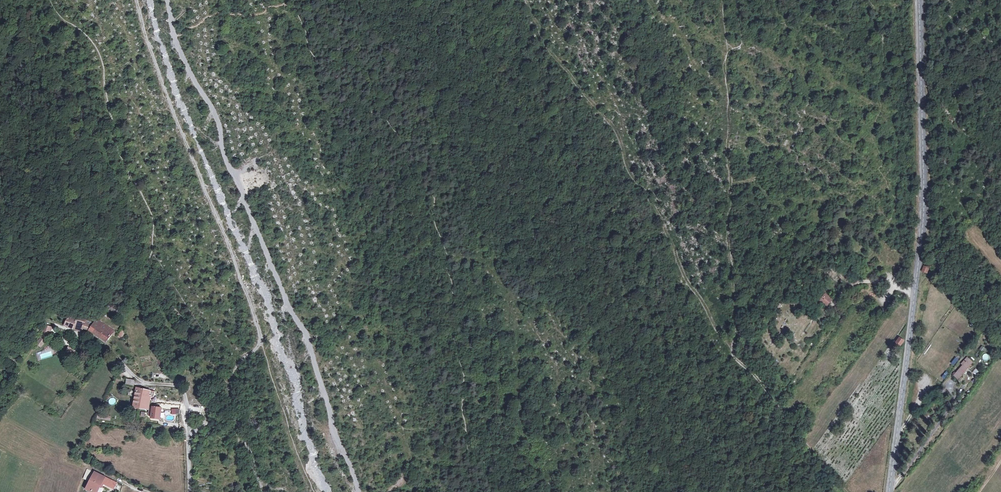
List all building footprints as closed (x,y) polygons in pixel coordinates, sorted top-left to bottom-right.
[(833,299),(826,294),(821,300),(828,306),(833,299)] [(100,322),(96,320),(94,323),(88,321),(85,320),(69,316),(68,318),(66,317),(63,324),(65,325),(73,329),(82,331),(83,328),(89,330),(90,331),(93,333),(106,342),(114,332),(100,322)] [(52,328),(44,326),(41,336),(48,339),(52,328)] [(896,342),(901,346),(904,343),(905,341),(904,340),(900,337),(896,342)] [(68,346),(65,352),(73,356),(76,350),(68,346)] [(963,365),(953,375),(958,379),(973,362),(967,357),(962,364),(963,365)] [(147,390),(142,389),(137,388),(136,392),(129,390),(128,395),(135,397),(135,400),(133,399),(132,407),(134,407),(139,408),(140,408),(147,409),(149,396),(153,397),(155,392),(147,390)] [(152,407),(151,418),(160,419),(161,408),(152,407)] [(83,479),(88,481),(92,473),(93,474),(94,472),(86,468),(83,479)] [(104,484),(114,489),(117,483),(95,472),(87,488),(94,491),(97,491),(100,487),(102,483),(104,484)]
